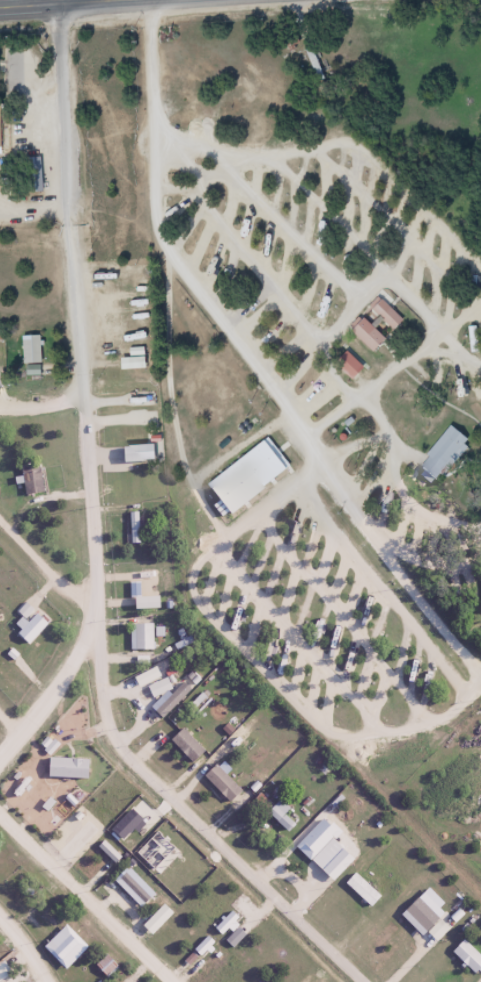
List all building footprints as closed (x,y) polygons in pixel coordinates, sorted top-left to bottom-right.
[(9,110),(0,110),(0,151),(10,151),(9,110)] [(392,332),(403,322),(382,301),(372,311),(392,332)] [(372,353),(385,341),(364,320),(351,332),(372,353)] [(41,338),(23,338),(23,365),(41,365),(41,338)] [(336,363),(352,380),(363,370),(346,353),(336,363)] [(469,444),(452,428),(425,458),(442,474),(469,444)] [(290,468),(269,438),(205,485),(217,501),(212,504),(222,518),(290,468)] [(42,492),(39,463),(20,465),(23,494),(42,492)] [(138,512),(129,512),(129,543),(138,543),(138,512)] [(133,649),(152,649),(152,623),(133,623),(133,649)] [(180,728),(168,740),(192,763),(204,751),(180,728)] [(228,802),(240,790),(215,764),(203,776),(228,802)] [(283,814),(288,809),(280,799),(267,811),(285,831),(292,824),(283,814)] [(369,907),(379,896),(354,873),(344,884),(369,907)] [(92,938),(81,928),(72,939),(82,948),(92,938)]
